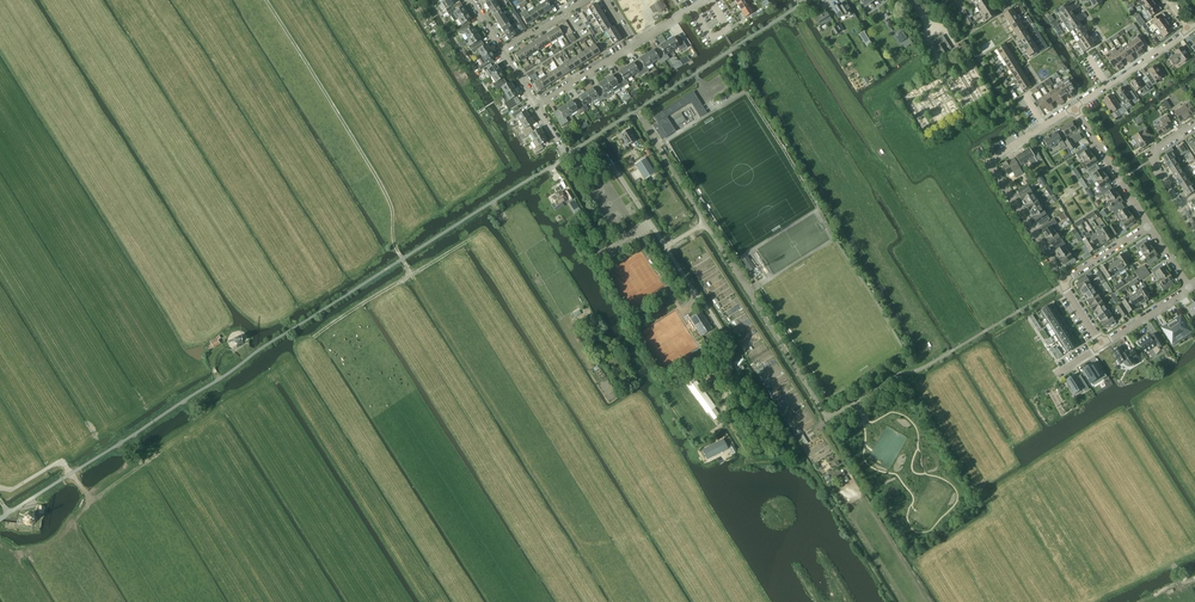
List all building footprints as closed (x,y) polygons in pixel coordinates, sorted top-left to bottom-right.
[(444,1),(441,3),(447,12),(455,8),(453,5),(457,2),(457,1),(457,0),(446,0),(444,1)] [(497,5),(494,0),(491,0),(485,3),(489,10),(497,5)] [(979,12),(989,6),(985,0),(972,0),(979,12)] [(1100,0),(1095,0),(1091,3),(1092,6),(1090,7),(1091,10),(1102,3),(1100,0)] [(1138,0),(1141,4),(1140,5),(1144,10),(1154,2),(1152,0),(1138,0)] [(540,5),(545,13),(552,9),(547,1),(540,5)] [(665,9),(659,1),(653,5),(658,13),(665,9)] [(741,11),(748,7),(744,1),(737,5),(741,11)] [(1154,2),(1144,10),(1148,15),(1149,14),(1151,17),(1161,10),(1159,6),(1157,7),(1156,5),(1154,2)] [(588,8),(592,15),(599,10),(596,3),(591,6),(588,8)] [(841,3),(833,8),(839,18),(841,16),(845,13),(846,14),(847,13),(849,15),(852,13),(848,6),(844,8),(843,6),(842,5),(841,3)] [(590,4),(582,9),(583,11),(584,13),(586,12),(585,10),(588,8),(591,6),(590,4)] [(1060,7),(1055,10),(1057,13),(1060,12),(1062,15),(1075,7),(1074,4),(1069,7),(1068,5),(1061,9),(1060,7)] [(447,12),(446,13),(448,16),(449,16),(454,13),(458,19),(467,13),(465,10),(466,10),(464,7),(463,7),(460,8),(458,5),(455,8),(447,12)] [(501,11),(497,5),(489,10),(493,16),(501,11)] [(534,9),(539,17),(545,13),(540,5),(534,9)] [(979,12),(982,17),(992,11),(989,6),(979,12)] [(752,13),(748,7),(741,11),(745,18),(752,13)] [(1066,21),(1074,15),(1072,12),(1077,9),(1075,7),(1062,15),(1066,21)] [(528,13),(533,21),(539,17),(534,9),(528,13)] [(1007,20),(1016,15),(1013,9),(1004,15),(1007,20)] [(599,10),(592,15),(595,21),(603,16),(599,10)] [(493,16),(497,22),(505,17),(501,11),(493,16)] [(995,16),(992,11),(982,17),(986,22),(995,16)] [(820,27),(832,20),(827,12),(815,20),(820,27)] [(462,25),(457,28),(459,31),(467,26),(469,25),(471,24),(469,21),(471,20),(471,19),(471,18),(469,15),(469,16),(467,13),(458,19),(462,25)] [(527,25),(533,21),(528,13),(522,17),(527,25)] [(1158,30),(1168,22),(1164,17),(1165,16),(1163,13),(1152,21),(1155,24),(1154,25),(1158,30)] [(1069,26),(1082,17),(1080,14),(1076,17),(1074,15),(1066,21),(1069,26)] [(1019,20),(1016,15),(1007,20),(1010,26),(1019,20)] [(603,16),(595,21),(599,27),(607,22),(603,16)] [(505,17),(497,22),(501,28),(509,23),(505,17)] [(1073,31),(1081,25),(1079,22),(1084,19),(1082,17),(1069,26),(1073,31)] [(1141,17),(1136,20),(1141,27),(1146,23),(1141,17)] [(1022,25),(1019,20),(1010,26),(1013,31),(1022,25)] [(606,31),(611,28),(607,22),(599,27),(603,33),(606,31)] [(1168,22),(1158,30),(1161,35),(1162,34),(1164,37),(1171,32),(1174,31),(1175,30),(1172,26),(1171,27),(1170,25),(1168,22)] [(513,29),(509,23),(501,28),(505,34),(513,29)] [(1076,36),(1089,27),(1087,24),(1083,27),(1081,25),(1073,31),(1076,36)] [(459,31),(458,32),(460,35),(463,35),(465,34),(468,39),(477,33),(475,31),(476,30),(474,27),(473,27),(471,28),(469,25),(467,26),(459,31)] [(1026,30),(1022,25),(1013,31),(1017,36),(1026,30)] [(832,29),(836,35),(840,32),(839,31),(836,26),(832,29)] [(557,27),(551,31),(556,39),(562,35),(557,27)] [(613,27),(611,28),(606,31),(610,37),(617,33),(613,27)] [(1089,27),(1076,36),(1080,41),(1088,35),(1086,32),(1090,29),(1089,27)] [(513,29),(505,34),(509,40),(517,35),(513,29)] [(1029,35),(1026,30),(1017,36),(1020,41),(1029,35)] [(551,31),(545,35),(550,43),(556,39),(551,31)] [(902,31),(897,34),(898,37),(897,37),(900,42),(901,42),(907,38),(902,31)] [(469,47),(471,50),(483,43),(481,40),(481,39),(480,39),(481,39),(479,36),(477,33),(468,39),(472,45),(469,47)] [(572,33),(566,37),(571,44),(576,40),(572,33)] [(617,33),(610,37),(614,44),(621,39),(617,33)] [(1029,35),(1020,41),(1023,46),(1032,41),(1030,38),(1032,36),(1031,34),(1029,35)] [(545,35),(539,39),(544,47),(550,43),(545,35)] [(1080,48),(1095,37),(1094,35),(1090,38),(1088,35),(1080,41),(1077,43),(1080,48)] [(666,42),(672,51),(677,48),(680,52),(687,48),(680,36),(675,40),(673,38),(666,42)] [(951,49),(945,39),(943,36),(933,42),(941,56),(951,49)] [(1131,38),(1133,42),(1141,54),(1144,53),(1141,49),(1144,47),(1141,43),(1138,38),(1137,36),(1134,38),(1133,37),(1131,38)] [(867,37),(862,40),(867,49),(873,46),(867,37)] [(1097,40),(1095,37),(1080,48),(1084,53),(1095,45),(1093,43),(1097,40)] [(539,39),(533,43),(538,51),(544,47),(539,39)] [(1032,41),(1023,46),(1026,52),(1035,46),(1032,41)] [(661,49),(658,51),(665,62),(669,59),(666,54),(672,51),(666,42),(659,46),(661,49)] [(1141,54),(1133,42),(1128,45),(1133,54),(1136,52),(1139,56),(1141,54)] [(483,43),(471,50),(473,53),(473,54),(474,54),(475,54),(476,53),(477,53),(477,52),(477,51),(478,51),(478,50),(481,56),(490,51),(489,48),(487,45),(485,46),(483,43)] [(533,43),(526,47),(531,55),(538,51),(533,43)] [(997,50),(1000,55),(1008,50),(1005,44),(997,50)] [(594,45),(588,49),(593,57),(599,53),(594,45)] [(1131,55),(1133,54),(1128,45),(1123,49),(1131,61),(1134,60),(1131,55)] [(1039,51),(1035,46),(1026,52),(1030,57),(1034,54),(1036,53),(1039,51)] [(1121,46),(1116,49),(1118,52),(1123,60),(1126,58),(1129,63),(1131,61),(1123,49),(1121,46)] [(526,47),(520,50),(525,58),(531,55),(526,47)] [(1183,63),(1190,58),(1182,47),(1175,52),(1176,54),(1169,59),(1174,65),(1181,60),(1183,63)] [(588,49),(582,53),(587,61),(593,57),(588,49)] [(1123,60),(1116,49),(1111,52),(1121,68),(1123,66),(1121,62),(1123,60)] [(525,58),(520,50),(514,54),(519,62),(525,58)] [(646,55),(652,64),(657,60),(660,64),(665,62),(658,51),(655,52),(653,50),(646,55)] [(1000,55),(1003,60),(1012,55),(1008,50),(1000,55)] [(492,54),(490,51),(481,56),(485,63),(483,64),(482,63),(480,64),(479,66),(482,70),(483,69),(490,64),(494,62),(492,59),(494,57),(495,56),(493,53),(492,54)] [(1118,70),(1121,68),(1111,52),(1105,56),(1113,67),(1116,65),(1118,70)] [(582,53),(576,57),(581,65),(587,61),(582,53)] [(640,61),(637,63),(644,74),(649,71),(646,67),(652,64),(646,55),(639,59),(640,61)] [(1003,60),(1007,66),(1015,61),(1012,55),(1003,60)] [(576,57),(570,61),(575,68),(581,65),(576,57)] [(570,61),(564,64),(569,72),(575,68),(570,61)] [(1007,66),(1010,71),(1018,66),(1015,61),(1007,66)] [(633,63),(626,68),(631,76),(637,73),(640,77),(644,74),(637,63),(634,65),(633,63)] [(492,67),(490,64),(483,69),(485,72),(488,70),(491,76),(500,71),(499,68),(497,65),(496,64),(492,67)] [(564,64),(558,68),(563,76),(569,72),(564,64)] [(1148,70),(1148,71),(1150,75),(1147,77),(1152,86),(1156,83),(1155,81),(1163,76),(1156,65),(1148,70)] [(1010,71),(1013,76),(1022,71),(1018,66),(1010,71)] [(558,68),(551,72),(556,80),(563,76),(558,68)] [(617,76),(624,87),(629,84),(626,80),(631,76),(626,68),(619,72),(620,74),(617,76)] [(502,73),(500,71),(491,76),(495,83),(492,84),(495,88),(505,81),(503,78),(504,77),(504,76),(502,73)] [(1013,76),(1016,81),(1025,76),(1022,71),(1013,76)] [(556,80),(551,72),(545,76),(550,84),(556,80)] [(544,88),(550,84),(545,76),(539,80),(544,88)] [(613,76),(606,80),(614,93),(619,89),(619,90),(624,87),(617,76),(614,78),(613,76)] [(1016,81),(1020,86),(1028,81),(1025,76),(1016,81)] [(1137,78),(1130,83),(1136,92),(1141,88),(1143,91),(1145,93),(1150,90),(1149,88),(1146,84),(1142,79),(1140,80),(1139,81),(1137,78)] [(1062,82),(1064,84),(1072,98),(1074,96),(1071,91),(1074,90),(1069,81),(1067,79),(1062,82)] [(544,88),(539,80),(533,84),(538,92),(544,88)] [(600,87),(597,89),(604,100),(614,93),(611,89),(606,80),(598,85),(600,87)] [(507,84),(505,81),(495,88),(497,91),(501,88),(505,94),(514,89),(512,86),(513,86),(511,82),(510,83),(510,82),(507,84)] [(1028,81),(1020,86),(1023,91),(1031,86),(1028,81)] [(1072,98),(1064,84),(1058,88),(1064,96),(1066,95),(1069,99),(1072,98)] [(1124,87),(1116,92),(1123,101),(1121,103),(1123,106),(1128,102),(1132,100),(1133,102),(1137,100),(1132,92),(1128,94),(1124,87)] [(1064,96),(1058,88),(1053,91),(1062,104),(1064,102),(1061,98),(1064,96)] [(505,95),(503,96),(505,99),(507,97),(509,100),(504,103),(509,110),(516,105),(512,99),(516,96),(518,95),(518,94),(516,91),(514,89),(505,94),(505,95)] [(592,89),(586,93),(591,102),(592,104),(593,103),(594,104),(599,101),(599,102),(604,100),(597,89),(594,91),(592,89)] [(694,91),(653,117),(656,121),(651,124),(660,138),(664,136),(665,138),(676,131),(670,122),(667,123),(665,119),(691,102),(700,117),(707,113),(694,91)] [(1059,106),(1062,104),(1053,91),(1048,95),(1053,103),(1056,101),(1059,106)] [(580,99),(577,101),(584,112),(588,110),(585,105),(591,102),(586,93),(578,97),(580,99)] [(1053,103),(1048,95),(1043,98),(1051,111),(1054,109),(1051,105),(1053,103)] [(1121,103),(1119,105),(1112,95),(1103,101),(1109,110),(1111,109),(1113,112),(1117,110),(1121,116),(1127,112),(1121,103)] [(1051,111),(1043,98),(1038,101),(1043,110),(1046,108),(1049,112),(1051,111)] [(1167,110),(1171,108),(1166,100),(1162,102),(1167,110)] [(572,101),(565,106),(571,115),(576,111),(579,115),(584,112),(577,101),(574,103),(572,101)] [(1181,122),(1194,113),(1194,112),(1189,103),(1174,113),(1181,122)] [(571,115),(565,106),(558,110),(559,112),(554,115),(561,126),(568,122),(565,118),(571,115)] [(519,110),(512,115),(514,118),(516,117),(517,118),(518,120),(519,120),(517,121),(518,124),(529,117),(528,115),(528,114),(526,111),(525,111),(521,113),(519,110)] [(1167,125),(1171,122),(1166,116),(1160,120),(1163,124),(1155,128),(1160,136),(1170,129),(1167,125)] [(529,117),(518,124),(520,127),(522,126),(524,129),(521,130),(524,134),(531,129),(529,126),(533,124),(533,123),(534,123),(531,119),(531,120),(529,117)] [(1066,137),(1071,134),(1077,130),(1072,122),(1061,129),(1066,137)] [(533,132),(531,129),(524,134),(526,137),(530,134),(534,140),(543,135),(541,132),(542,132),(540,129),(539,128),(533,132)] [(636,140),(629,129),(620,135),(627,146),(636,140)] [(1134,137),(1132,138),(1137,145),(1139,144),(1141,149),(1150,143),(1147,137),(1151,135),(1147,129),(1134,137)] [(1066,147),(1062,141),(1057,132),(1051,136),(1050,136),(1047,138),(1044,140),(1049,149),(1051,148),(1051,149),(1055,147),(1055,146),(1058,144),(1062,149),(1066,147)] [(1079,134),(1072,138),(1075,143),(1082,139),(1079,134)] [(545,137),(543,135),(534,140),(538,146),(533,149),(535,153),(543,148),(541,145),(547,141),(547,140),(545,137)] [(1070,151),(1071,151),(1076,148),(1070,139),(1065,143),(1070,151)] [(1194,140),(1191,142),(1190,140),(1186,142),(1194,155),(1194,142),(1194,140)] [(1183,153),(1188,149),(1184,144),(1179,147),(1183,153)] [(1084,163),(1094,157),(1091,152),(1089,153),(1088,151),(1087,152),(1084,148),(1076,154),(1080,160),(1082,158),(1084,163)] [(1167,155),(1162,158),(1166,164),(1174,158),(1174,159),(1175,158),(1172,152),(1173,151),(1172,148),(1165,152),(1167,155)] [(1029,161),(1032,165),(1037,162),(1034,158),(1035,157),(1030,149),(1024,153),(1022,154),(1016,157),(1022,165),(1029,161)] [(1094,157),(1084,163),(1082,164),(1086,170),(1088,173),(1097,168),(1095,164),(1098,163),(1094,157)] [(645,179),(654,173),(645,158),(636,164),(645,179)] [(1178,164),(1174,159),(1174,158),(1166,164),(1170,169),(1178,164)] [(1010,161),(1004,164),(1004,165),(1003,166),(1009,175),(1013,173),(1016,178),(1023,174),(1014,159),(1010,161)] [(1178,164),(1170,169),(1173,174),(1183,168),(1184,168),(1184,167),(1181,162),(1178,164)] [(1097,182),(1106,176),(1103,171),(1102,172),(1100,170),(1099,171),(1097,168),(1088,173),(1092,179),(1094,178),(1097,182)] [(1183,168),(1173,174),(1176,180),(1188,173),(1186,171),(1185,172),(1183,168)] [(1188,173),(1176,180),(1180,185),(1188,180),(1190,179),(1188,175),(1189,175),(1188,173)] [(1110,182),(1106,176),(1097,182),(1099,186),(1097,187),(1101,193),(1110,187),(1107,184),(1110,182)] [(1188,180),(1180,185),(1183,191),(1191,186),(1191,185),(1188,180)] [(1183,191),(1187,197),(1194,192),(1194,183),(1193,185),(1191,185),(1191,186),(1183,191)] [(1023,201),(1035,193),(1034,191),(1032,192),(1029,189),(1030,189),(1028,185),(1020,190),(1022,193),(1019,195),(1020,197),(1023,201)] [(1112,191),(1110,187),(1101,193),(1105,199),(1107,197),(1109,202),(1119,196),(1116,191),(1114,192),(1113,190),(1112,191)] [(570,200),(574,198),(568,190),(565,192),(566,194),(564,195),(562,191),(551,198),(556,206),(567,199),(566,199),(568,197),(570,200)] [(1026,206),(1037,200),(1034,197),(1036,195),(1035,193),(1023,201),(1027,206),(1026,206)] [(1110,206),(1114,212),(1122,207),(1120,203),(1123,202),(1119,196),(1109,202),(1112,205),(1110,206)] [(1028,208),(1030,212),(1040,205),(1040,206),(1042,204),(1041,202),(1039,203),(1037,200),(1026,206),(1027,208),(1028,208)] [(1033,217),(1034,217),(1046,210),(1045,209),(1046,209),(1043,203),(1042,204),(1040,206),(1040,205),(1030,212),(1034,217),(1033,217)] [(1122,221),(1131,215),(1128,210),(1127,211),(1125,209),(1124,210),(1122,207),(1114,212),(1117,218),(1119,217),(1122,221)] [(1047,212),(1046,210),(1034,217),(1036,221),(1037,223),(1040,222),(1042,225),(1050,220),(1048,216),(1047,216),(1045,213),(1047,212)] [(1135,221),(1131,215),(1122,221),(1125,226),(1124,227),(1126,229),(1134,224),(1133,223),(1135,221)] [(1048,239),(1059,232),(1057,229),(1055,231),(1052,227),(1057,223),(1055,220),(1043,228),(1045,231),(1046,233),(1044,234),(1048,239)] [(1113,224),(1109,227),(1114,234),(1115,236),(1119,233),(1118,232),(1113,224)] [(1100,226),(1098,227),(1099,229),(1107,241),(1111,239),(1113,238),(1111,235),(1105,226),(1101,228),(1100,226)] [(1107,242),(1107,241),(1099,229),(1097,231),(1098,233),(1095,235),(1101,245),(1107,241),(1107,242)] [(1055,247),(1064,242),(1062,238),(1060,239),(1058,236),(1060,234),(1059,232),(1048,239),(1048,240),(1048,241),(1048,242),(1048,243),(1049,243),(1050,244),(1051,245),(1053,244),(1055,247)] [(1101,245),(1095,235),(1092,237),(1090,235),(1088,237),(1096,249),(1096,248),(1101,245)] [(1092,251),(1096,249),(1088,237),(1086,238),(1087,240),(1084,242),(1089,249),(1088,250),(1090,253),(1092,251)] [(1141,251),(1144,255),(1153,249),(1150,244),(1148,245),(1147,243),(1146,244),(1144,240),(1135,246),(1139,252),(1141,251)] [(683,252),(696,244),(694,241),(682,249),(683,252)] [(1060,259),(1071,251),(1070,249),(1068,250),(1063,243),(1064,242),(1055,247),(1058,251),(1057,251),(1058,253),(1057,254),(1060,259)] [(1157,255),(1153,249),(1144,255),(1146,258),(1144,259),(1148,266),(1157,260),(1154,257),(1157,255)] [(1073,254),(1071,251),(1060,259),(1061,260),(1060,261),(1060,262),(1061,263),(1062,263),(1063,263),(1064,265),(1068,267),(1076,261),(1074,258),(1073,258),(1071,255),(1073,254)] [(1117,258),(1125,270),(1127,268),(1126,266),(1129,264),(1125,257),(1123,254),(1121,255),(1117,258)] [(747,257),(741,261),(747,269),(749,272),(750,271),(755,268),(747,257)] [(1123,271),(1125,270),(1117,258),(1112,262),(1118,271),(1122,269),(1123,271)] [(1115,273),(1118,271),(1112,262),(1107,265),(1106,265),(1114,277),(1116,275),(1115,273)] [(1112,278),(1114,277),(1106,265),(1103,267),(1100,269),(1102,272),(1103,271),(1107,278),(1111,276),(1112,278)] [(1157,281),(1160,279),(1169,274),(1166,269),(1164,270),(1163,268),(1162,268),(1160,265),(1151,271),(1155,276),(1154,277),(1157,281)] [(1142,267),(1134,271),(1137,276),(1141,273),(1145,271),(1142,267)] [(1173,280),(1169,274),(1160,279),(1162,283),(1160,284),(1164,290),(1172,285),(1170,281),(1173,280)] [(1079,282),(1076,284),(1078,286),(1080,289),(1092,282),(1096,279),(1094,277),(1090,279),(1090,280),(1089,281),(1085,275),(1078,280),(1079,282)] [(1092,282),(1080,289),(1080,290),(1081,289),(1084,295),(1094,288),(1091,285),(1094,284),(1095,283),(1094,281),(1092,282)] [(1096,292),(1094,288),(1084,295),(1087,300),(1099,293),(1098,290),(1096,292)] [(1138,290),(1146,302),(1149,299),(1150,299),(1152,298),(1150,295),(1149,295),(1145,288),(1141,290),(1140,288),(1138,290)] [(1134,295),(1140,305),(1145,301),(1145,302),(1146,302),(1138,290),(1136,291),(1137,293),(1134,295)] [(1099,293),(1087,300),(1090,304),(1091,306),(1101,300),(1099,296),(1101,295),(1099,293)] [(1129,295),(1127,297),(1135,309),(1135,308),(1136,310),(1139,308),(1138,306),(1140,305),(1134,295),(1130,297),(1129,295)] [(1131,311),(1135,309),(1127,297),(1125,298),(1126,300),(1123,302),(1127,309),(1127,310),(1129,313),(1131,311)] [(1186,306),(1192,317),(1194,315),(1194,298),(1192,300),(1193,302),(1186,306)] [(1103,303),(1101,300),(1091,306),(1092,308),(1094,311),(1106,304),(1105,302),(1103,303)] [(1041,311),(1045,317),(1056,310),(1052,304),(1041,311)] [(1108,306),(1106,304),(1094,311),(1094,312),(1095,311),(1098,317),(1108,311),(1106,307),(1108,306)] [(1056,310),(1045,317),(1048,323),(1060,316),(1056,310)] [(712,330),(709,325),(700,311),(690,318),(702,336),(712,330)] [(1110,314),(1108,311),(1098,317),(1102,322),(1113,315),(1112,313),(1110,314)] [(1102,322),(1101,322),(1104,326),(1105,328),(1108,327),(1108,326),(1115,322),(1113,318),(1117,316),(1115,313),(1113,315),(1102,322)] [(1060,316),(1048,323),(1052,329),(1063,321),(1060,316)] [(1170,323),(1163,328),(1172,341),(1184,334),(1185,337),(1191,333),(1183,319),(1172,326),(1170,323)] [(1063,321),(1052,329),(1056,334),(1067,327),(1063,321)] [(1055,335),(1059,341),(1071,333),(1067,327),(1056,334),(1055,335)] [(1063,347),(1064,347),(1075,339),(1071,333),(1059,341),(1063,347)] [(1151,336),(1152,337),(1151,338),(1150,336),(1138,343),(1145,353),(1156,346),(1156,345),(1157,345),(1159,348),(1164,345),(1156,333),(1151,336)] [(236,347),(243,343),(239,335),(232,340),(236,347)] [(214,347),(220,343),(217,339),(211,343),(214,347)] [(1079,345),(1075,339),(1064,347),(1067,352),(1079,345)] [(1124,363),(1125,365),(1126,366),(1127,367),(1128,367),(1129,367),(1130,367),(1131,367),(1132,367),(1133,367),(1134,366),(1134,364),(1137,362),(1135,359),(1139,357),(1133,349),(1129,351),(1129,350),(1127,352),(1126,350),(1124,352),(1121,347),(1113,352),(1120,364),(1125,362),(1125,363),(1124,363)] [(1083,370),(1084,371),(1082,373),(1084,376),(1086,375),(1091,382),(1092,385),(1093,385),(1106,377),(1107,376),(1099,364),(1095,366),(1094,363),(1093,364),(1092,364),(1089,366),(1083,370)] [(1089,389),(1083,379),(1080,380),(1078,377),(1076,374),(1066,380),(1074,393),(1082,387),(1085,392),(1089,389)] [(714,408),(709,412),(708,413),(714,420),(720,416),(714,408)] [(708,459),(728,449),(723,440),(703,450),(708,459)] [(35,522),(35,518),(33,514),(28,513),(24,516),(23,521),(26,525),(31,525),(35,522)]
